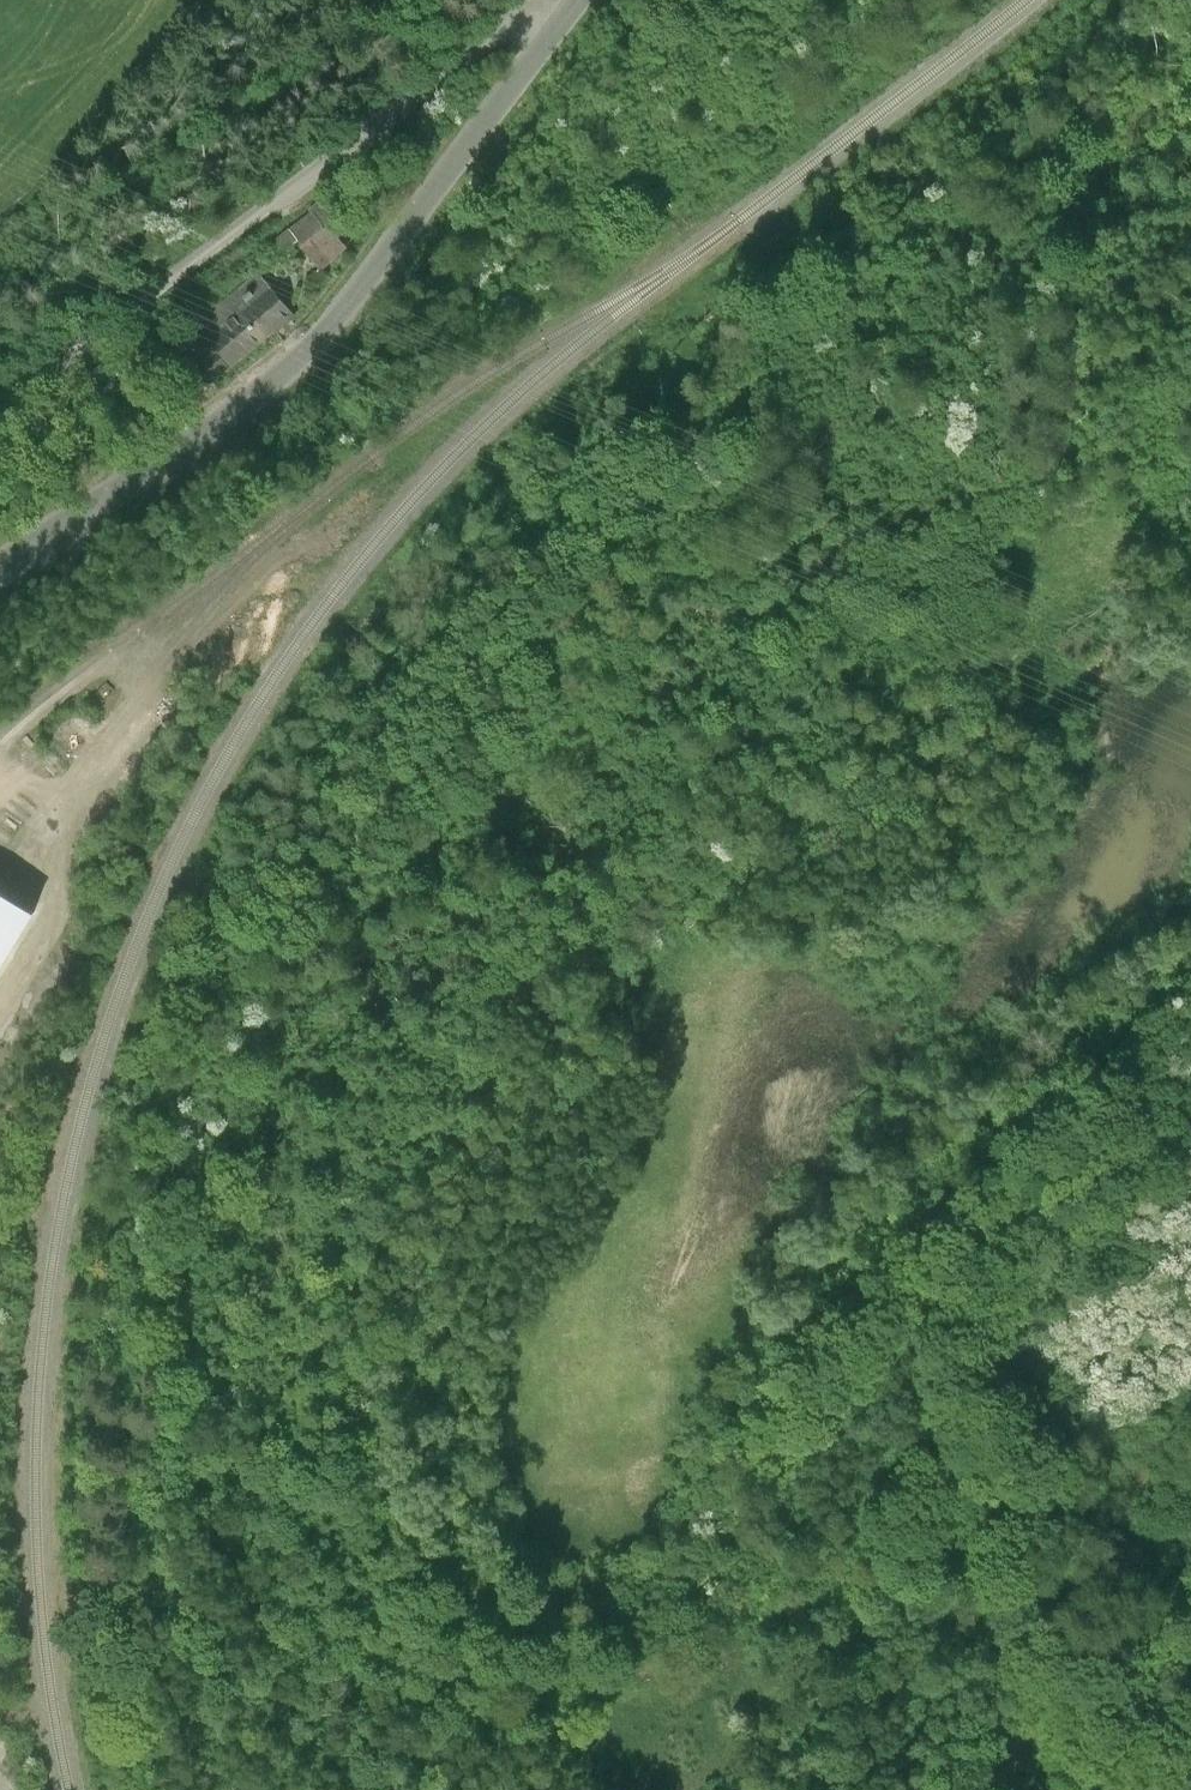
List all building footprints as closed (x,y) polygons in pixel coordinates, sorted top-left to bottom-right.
[(257,318),(206,360),(235,395),(286,353),(257,318)]
